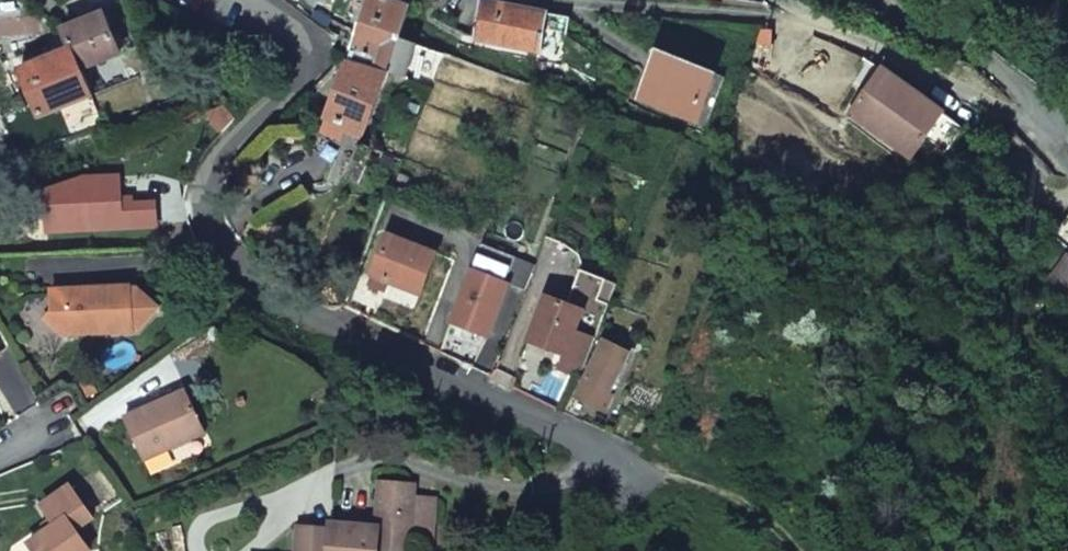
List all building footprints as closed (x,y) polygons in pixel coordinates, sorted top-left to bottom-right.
[(370,0),(358,0),(340,55),(351,59),(370,0)] [(351,59),(387,70),(398,38),(409,6),(391,0),(370,0),(351,59)] [(560,56),(564,32),(567,18),(550,16),(483,2),(476,40),(560,56)] [(119,55),(104,16),(65,31),(73,51),(81,70),(119,55)] [(398,38),(387,70),(405,76),(416,45),(398,38)] [(73,51),(20,72),(38,117),(90,97),(81,70),(73,51)] [(656,52),(638,95),(699,119),(716,76),(656,52)] [(351,59),(327,120),(314,150),(334,158),(349,165),(387,70),(351,59)] [(849,114),(910,158),(934,124),(941,114),(881,70),(849,114)] [(206,115),(222,134),(234,121),(224,108),(206,115)] [(1007,129),(995,147),(1038,190),(1051,173),(1007,129)] [(334,158),(323,184),(339,190),(349,165),(334,158)] [(120,178),(44,183),(47,233),(158,225),(157,203),(123,206),(120,178)] [(388,236),(373,275),(419,294),(436,254),(388,236)] [(1048,281),(1067,297),(1067,256),(1048,281)] [(578,375),(602,320),(617,286),(619,283),(583,267),(569,301),(549,293),(531,333),(559,345),(563,353),(557,366),(578,375)] [(472,272),(451,321),(487,336),(507,285),(472,272)] [(133,289),(54,292),(55,313),(48,322),(68,341),(71,337),(80,328),(94,327),(95,336),(135,334),(134,331),(140,331),(160,310),(139,291),(133,291),(133,289)] [(71,337),(95,336),(94,327),(80,328),(71,337)] [(603,339),(578,393),(605,405),(612,392),(607,390),(625,349),(603,339)] [(161,407),(187,395),(184,387),(141,406),(143,412),(161,404),(161,407)] [(161,404),(143,412),(124,420),(143,462),(205,435),(187,395),(161,407),(161,404)] [(328,550),(376,550),(376,546),(408,549),(408,538),(430,540),(434,496),(412,494),(414,483),(381,479),(377,524),(331,520),(331,526),(328,550)] [(76,532),(93,520),(71,489),(43,508),(57,528),(30,546),(33,550),(89,550),(76,532)] [(331,526),(299,523),(296,550),(328,550),(331,526)]
